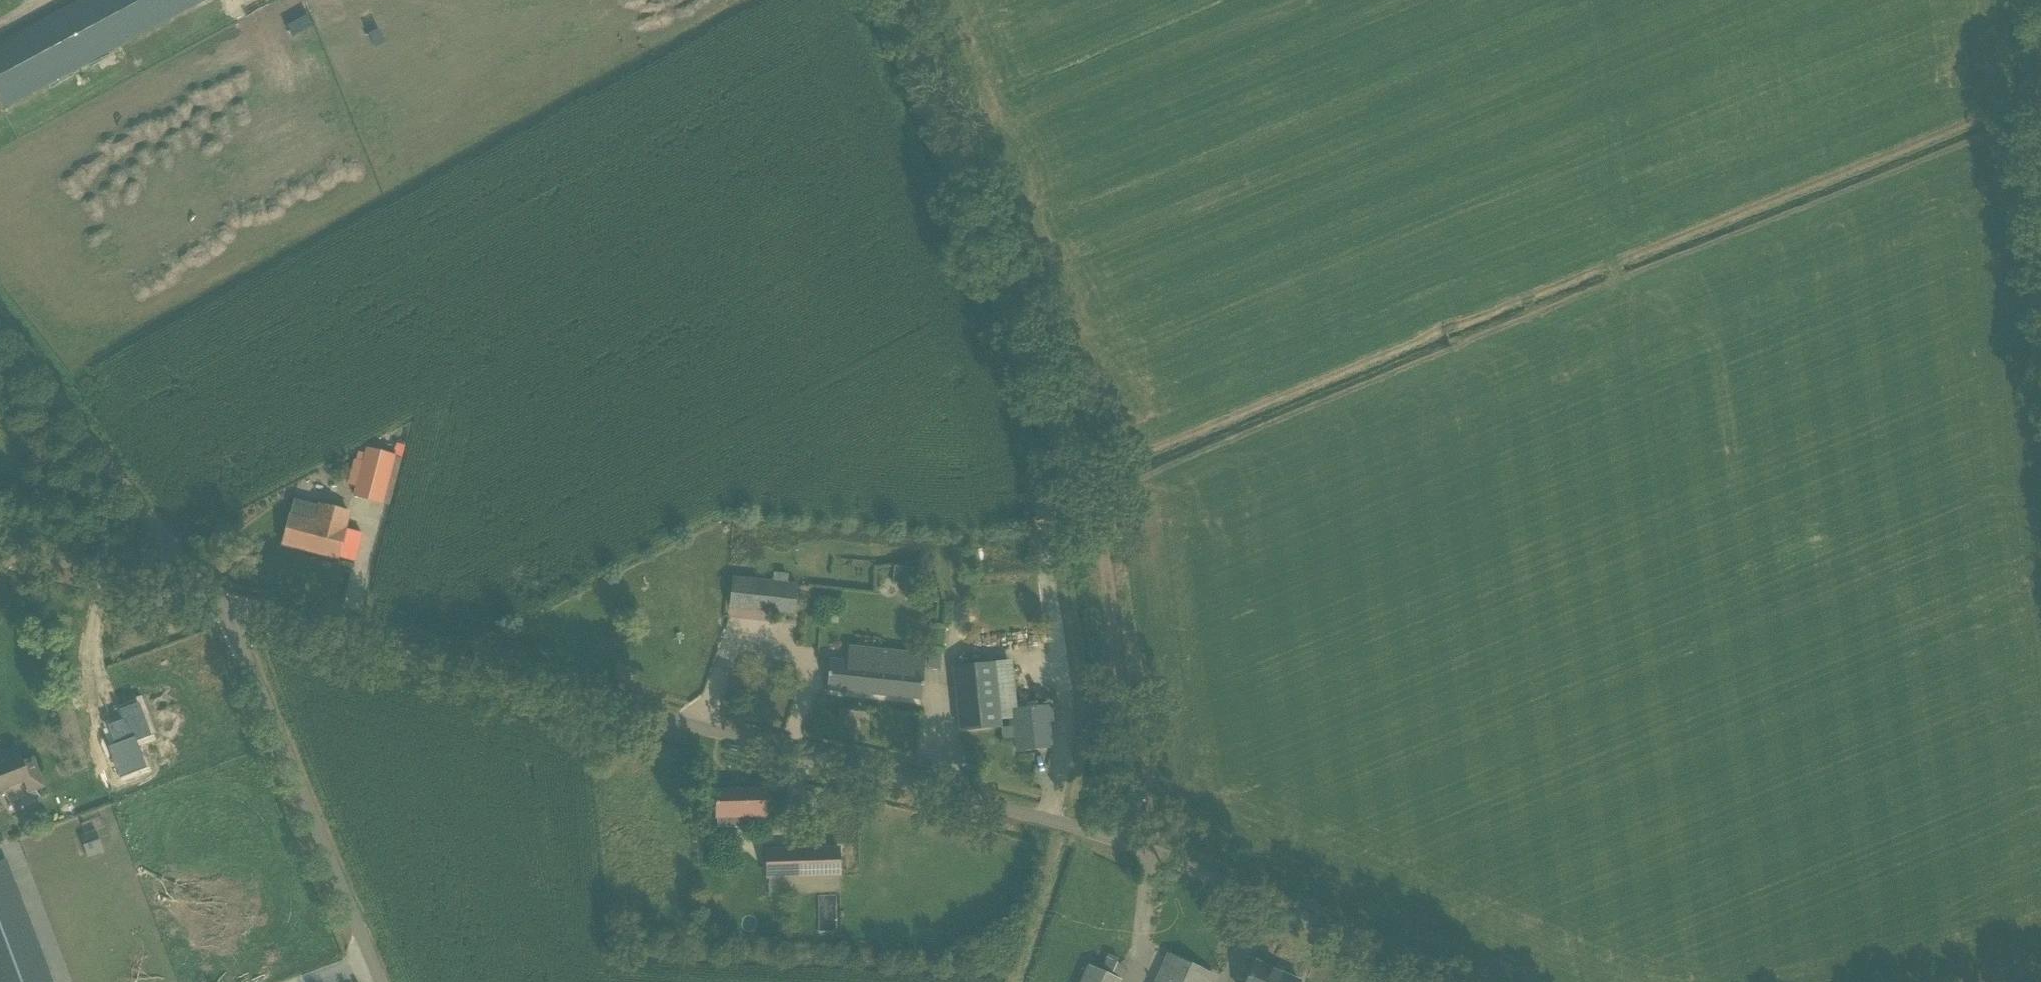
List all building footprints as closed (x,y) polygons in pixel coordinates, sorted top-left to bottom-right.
[(3,108),(208,0),(84,0),(0,44),(0,103),(3,108)] [(354,497),(383,504),(396,455),(367,448),(354,497)] [(336,559),(338,560),(350,513),(318,504),(318,506),(294,500),(283,545),(336,558),(336,559)] [(894,567),(892,584),(905,585),(904,599),(919,601),(922,570),(894,567)] [(730,608),(793,615),(796,583),(733,577),(730,608)] [(929,649),(943,650),(944,627),(930,627),(929,649)] [(828,690),(921,700),(923,680),(925,655),(862,649),(860,663),(831,660),(830,670),(828,690)] [(955,669),(961,732),(1001,728),(994,665),(955,669)] [(618,668),(615,682),(627,686),(631,671),(618,668)] [(733,679),(729,691),(739,694),(744,683),(733,679)] [(111,727),(118,746),(111,749),(122,778),(145,769),(134,742),(150,735),(139,705),(122,712),(126,722),(111,727)] [(1015,726),(1017,752),(1051,749),(1049,723),(1053,722),(1051,706),(1009,710),(1011,727),(1015,726)] [(24,783),(28,794),(44,788),(33,759),(23,762),(18,748),(3,753),(1,750),(0,750),(0,792),(24,783)] [(765,789),(716,791),(717,828),(750,827),(749,818),(766,817),(765,789)] [(767,851),(767,879),(840,877),(839,848),(767,851)] [(14,882),(6,860),(0,862),(0,981),(52,981),(14,882)] [(1102,969),(1112,974),(1119,960),(1109,955),(1102,969)] [(1214,976),(1167,955),(1155,981),(1211,981),(1214,976)] [(1247,981),(1299,981),(1255,963),(1254,966),(1251,967),(1248,975),(1248,978),(1247,981)] [(1121,981),(1089,967),(1082,981),(1121,981)]
